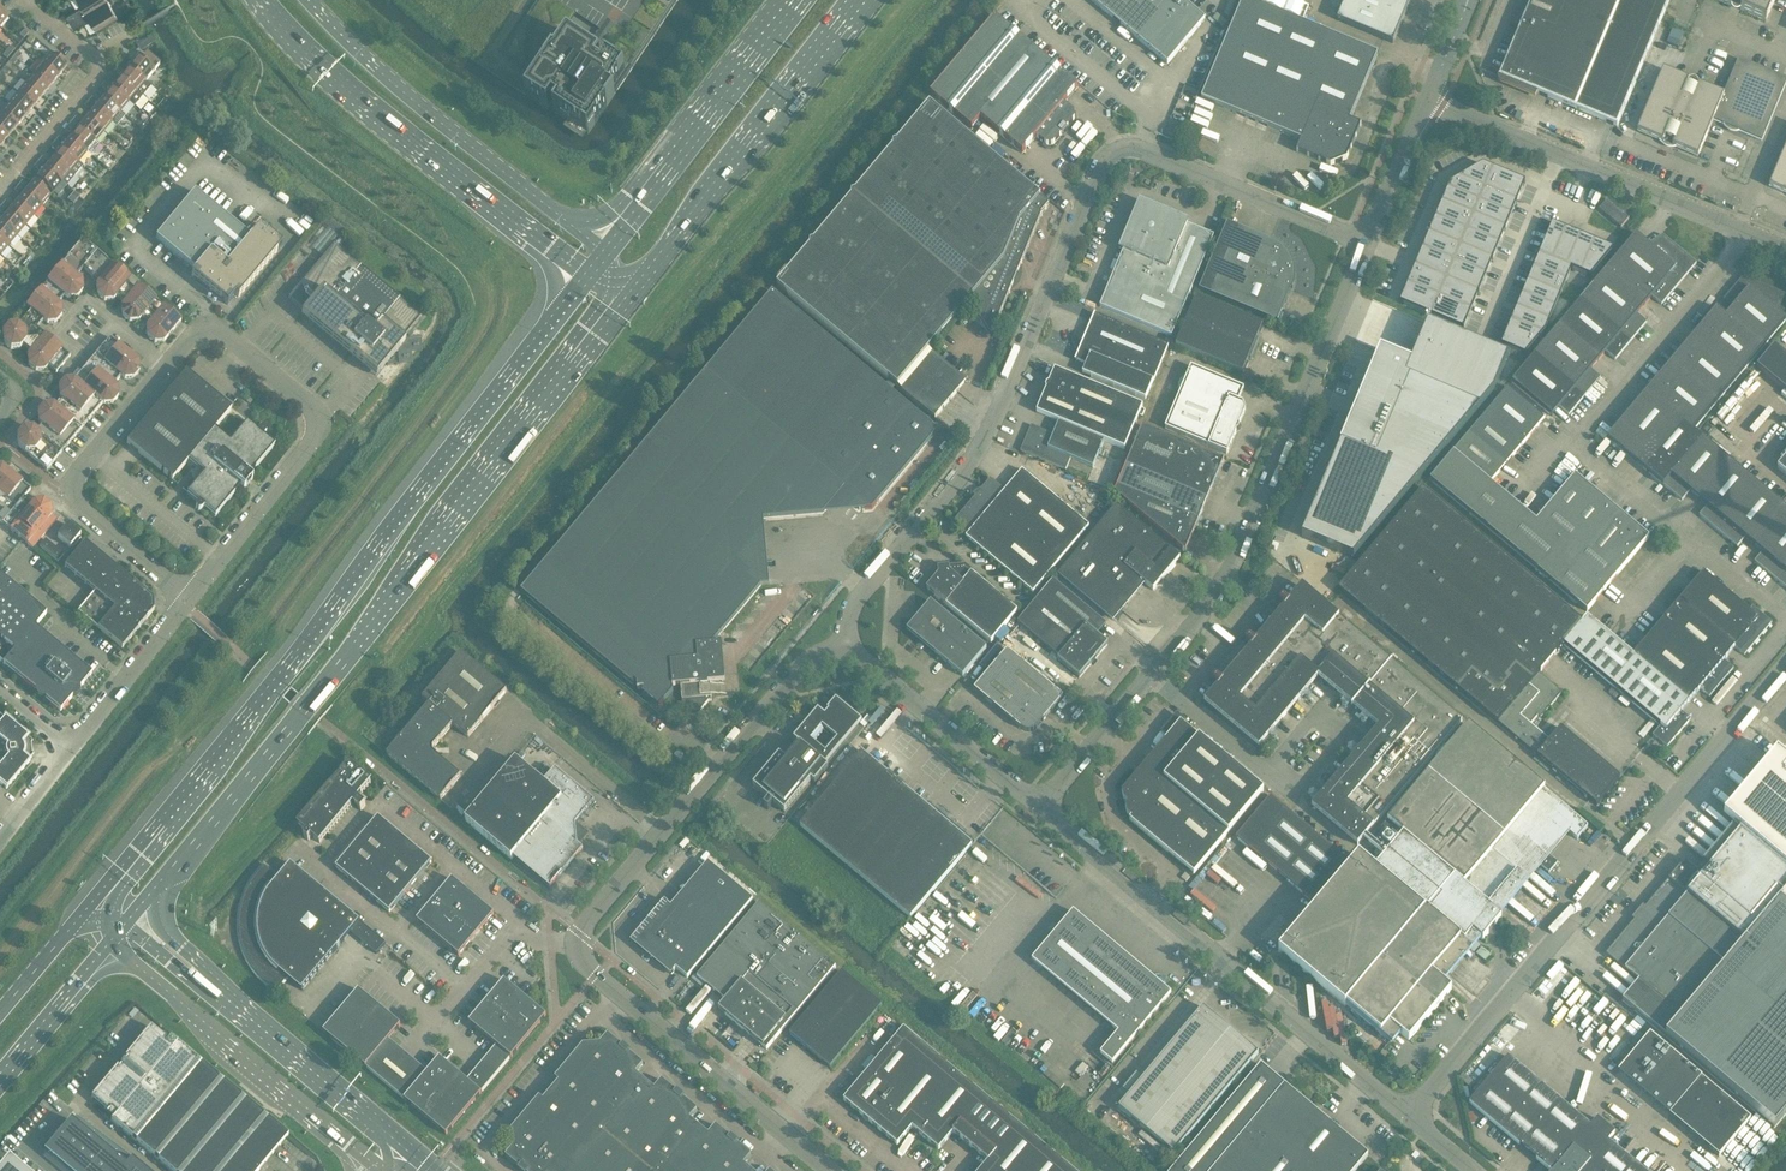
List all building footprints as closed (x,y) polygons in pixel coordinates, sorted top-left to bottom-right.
[(80,4),(81,6),(76,10),(80,15),(105,0),(77,0),(80,4)] [(107,0),(105,0),(80,15),(83,21),(88,18),(95,30),(117,17),(107,0)] [(678,0),(539,0),(503,55),(537,78),(525,96),(547,110),(552,103),(558,107),(554,113),(588,135),(678,0)] [(1182,0),(1091,0),(1168,65),(1205,20),(1182,0)] [(1343,7),(1337,21),(1393,44),(1411,0),(1340,0),(1343,7)] [(1497,79),(1497,81),(1498,83),(1500,84),(1535,99),(1537,94),(1613,126),(1617,128),(1670,0),(1531,0),(1505,62),(1503,61),(1497,77),(1497,79)] [(1775,0),(1715,0),(1731,7),(1732,3),(1742,6),(1740,10),(1766,21),(1775,0)] [(1263,7),(1258,20),(1287,32),(1293,19),(1263,7)] [(1078,88),(995,18),(930,96),(972,130),(981,119),(1022,154),(1036,137),(1046,146),(1053,145),(1061,135),(1063,137),(1068,131),(1066,130),(1075,120),(1074,113),(1064,104),(1078,88)] [(1293,19),(1287,32),(1302,38),(1308,26),(1293,19)] [(1258,20),(1253,32),(1282,44),(1287,32),(1258,20)] [(1678,49),(1684,34),(1673,29),(1667,44),(1678,49)] [(23,40),(27,35),(23,31),(19,36),(23,40)] [(1253,32),(1248,45),(1277,57),(1282,44),(1253,32)] [(1287,32),(1282,44),(1298,50),(1302,38),(1287,32)] [(30,45),(34,40),(30,37),(26,42),(30,45)] [(1343,41),(1337,55),(1355,63),(1361,48),(1343,41)] [(1282,44),(1277,57),(1292,64),(1298,50),(1282,44)] [(1248,45),(1242,59),(1271,71),(1277,57),(1248,45)] [(10,55),(15,50),(10,47),(6,52),(10,55)] [(1361,48),(1355,63),(1382,74),(1388,59),(1378,55),(1361,48)] [(6,60),(10,55),(6,52),(2,56),(6,60)] [(17,61),(21,56),(17,53),(13,57),(17,61)] [(67,67),(50,54),(42,64),(58,78),(67,67)] [(1337,55),(1332,68),(1350,76),(1355,63),(1337,55)] [(13,66),(17,61),(13,57),(9,62),(13,66)] [(1277,57),(1271,71),(1286,77),(1292,64),(1277,57)] [(154,73),(137,59),(133,64),(125,58),(121,63),(145,83),(154,73)] [(1242,59),(1236,72),(1265,85),(1271,71),(1242,59)] [(1637,132),(1638,133),(1659,141),(1662,143),(1663,143),(1663,142),(1665,143),(1667,144),(1669,145),(1671,144),(1673,144),(1672,147),(1696,157),(1698,157),(1699,155),(1713,122),(1727,127),(1729,122),(1737,126),(1735,131),(1762,142),(1785,84),(1785,80),(1738,59),(1727,86),(1731,88),(1728,95),(1724,94),(1723,95),(1698,85),(1696,89),(1687,85),(1689,81),(1663,70),(1638,129),(1637,132)] [(137,93),(145,83),(121,63),(117,68),(125,74),(121,79),(137,93)] [(1355,63),(1350,76),(1376,87),(1382,74),(1355,63)] [(58,78),(42,64),(33,74),(50,88),(58,78)] [(1332,68),(1326,82),(1344,90),(1350,76),(1332,68)] [(1271,71),(1265,85),(1281,91),(1286,77),(1271,71)] [(1236,72),(1231,86),(1260,98),(1265,85),(1236,72)] [(50,88),(33,74),(25,84),(41,98),(50,88)] [(1350,76),(1344,90),(1370,101),(1376,87),(1350,76)] [(108,86),(112,81),(108,78),(104,83),(108,86)] [(137,93),(121,79),(112,89),(133,107),(141,97),(137,93)] [(1326,82),(1320,96),(1338,103),(1344,90),(1326,82)] [(104,91),(108,86),(104,83),(100,88),(104,91)] [(41,98),(25,84),(16,94),(33,108),(41,98)] [(1265,85),(1260,98),(1275,104),(1281,91),(1265,85)] [(1231,86),(1225,99),(1254,112),(1260,98),(1231,86)] [(133,107),(112,89),(104,99),(120,113),(128,103),(133,107)] [(1344,90),(1338,103),(1365,114),(1370,101),(1344,90)] [(33,108),(16,94),(8,104),(25,118),(33,108)] [(1320,96),(1315,109),(1333,117),(1338,103),(1320,96)] [(125,117),(120,113),(104,99),(99,104),(92,98),(88,103),(92,106),(95,109),(116,126),(125,117)] [(1260,98),(1254,112),(1269,118),(1275,104),(1260,98)] [(1225,99),(1219,113),(1248,125),(1254,112),(1225,99)] [(88,111),(92,106),(88,103),(84,108),(88,111)] [(1338,103),(1333,117),(1359,128),(1365,114),(1338,103)] [(8,104),(0,114),(16,128),(25,118),(8,104)] [(1040,198),(930,105),(897,144),(893,149),(872,174),(1011,291),(1014,285),(1010,282),(1011,280),(1013,280),(1014,279),(1014,278),(1014,276),(1013,275),(1014,273),(1018,274),(1021,266),(1041,217),(1042,216),(1041,216),(1049,207),(1040,199),(1040,198)] [(104,133),(112,123),(116,127),(116,126),(95,109),(87,119),(104,133)] [(1315,109),(1309,123),(1327,130),(1333,117),(1315,109)] [(1254,112),(1248,125),(1264,131),(1269,118),(1254,112)] [(0,114),(0,131),(8,138),(16,128),(0,114)] [(1333,117),(1327,130),(1353,141),(1359,128),(1333,117)] [(75,126),(79,121),(75,118),(71,123),(75,126)] [(104,133),(87,119),(79,129),(95,143),(104,133)] [(71,131),(75,126),(71,123),(67,127),(71,131)] [(1309,123),(1303,136),(1321,144),(1327,130),(1309,123)] [(1248,125),(1243,139),(1258,145),(1264,131),(1248,125)] [(95,143),(79,129),(70,139),(91,156),(100,147),(95,143)] [(1327,130),(1321,144),(1348,155),(1353,141),(1327,130)] [(1301,141),(1298,150),(1316,157),(1321,144),(1303,136),(1301,141)] [(91,156),(70,139),(66,144),(58,138),(54,142),(78,163),(83,167),(91,156)] [(1243,139),(1237,153),(1252,159),(1258,145),(1243,139)] [(78,163),(54,142),(50,147),(58,154),(54,159),(70,173),(78,163)] [(1316,157),(1314,161),(1337,170),(1342,168),(1348,155),(1321,144),(1316,157)] [(1769,187),(1785,195),(1785,146),(1769,187)] [(1296,153),(1287,174),(1309,183),(1337,170),(1314,161),(1316,157),(1298,150),(1296,153)] [(42,166),(46,161),(42,158),(38,163),(42,166)] [(70,173),(54,159),(45,169),(62,183),(70,173)] [(66,187),(62,183),(45,169),(42,166),(38,163),(33,167),(41,174),(36,179),(58,197),(66,187)] [(1483,165),(1459,179),(1485,190),(1493,170),(1483,165)] [(1493,170),(1485,190),(1516,203),(1525,183),(1493,170)] [(1011,291),(872,174),(855,194),(851,198),(814,243),(810,248),(777,287),(797,304),(896,387),(932,417),(935,420),(941,412),(966,383),(929,351),(958,317),(968,305),(975,315),(977,314),(984,324),(986,326),(989,326),(992,326),(994,325),(996,323),(1001,311),(1002,312),(1010,293),(1011,291)] [(1450,184),(1447,190),(1479,203),(1485,190),(1459,179),(1450,184)] [(22,190),(26,185),(22,182),(18,187),(22,190)] [(50,196),(34,182),(25,193),(42,206),(50,196)] [(18,195),(22,190),(18,187),(14,191),(18,195)] [(1447,190),(1442,203),(1473,217),(1479,203),(1447,190)] [(1485,190),(1479,203),(1511,217),(1516,203),(1485,190)] [(42,206),(25,193),(17,203),(33,217),(42,206)] [(238,299),(282,246),(259,227),(238,253),(211,230),(222,216),(194,193),(155,239),(194,272),(191,276),(227,306),(235,297),(238,299)] [(1629,219),(1607,200),(1599,210),(1621,228),(1629,219)] [(1171,338),(1214,237),(1187,226),(1189,222),(1162,210),(1149,205),(1139,201),(1130,223),(1118,251),(1123,253),(1099,308),(1171,338)] [(5,210),(9,205),(5,202),(1,206),(5,210)] [(33,217),(17,203),(9,213),(25,226),(33,217)] [(1442,203),(1435,219),(1467,232),(1473,217),(1442,203)] [(1479,203),(1473,217),(1505,230),(1511,217),(1479,203)] [(17,237),(25,226),(9,213),(0,223),(17,237)] [(1473,217),(1467,232),(1499,245),(1505,230),(1473,217)] [(324,218),(306,239),(328,257),(345,236),(324,218)] [(1435,219),(1429,234),(1460,248),(1467,232),(1435,219)] [(17,237),(0,223),(0,239),(8,246),(17,237)] [(1552,224),(1539,256),(1553,262),(1566,230),(1552,224)] [(1287,254),(1280,247),(1272,242),(1271,243),(1227,225),(1199,291),(1259,317),(1277,324),(1291,291),(1292,292),(1295,282),(1295,272),(1292,263),(1287,254)] [(1566,230),(1553,262),(1567,268),(1581,236),(1566,230)] [(1467,232),(1460,248),(1492,261),(1499,245),(1467,232)] [(1429,234),(1422,250),(1454,263),(1460,248),(1429,234)] [(1637,315),(1652,297),(1661,305),(1696,264),(1662,236),(1648,246),(1635,235),(1581,300),(1631,342),(1647,323),(1637,315)] [(345,236),(328,257),(339,267),(357,246),(345,236)] [(1581,236),(1567,268),(1571,270),(1582,274),(1595,242),(1581,236)] [(0,239),(0,256),(8,246),(0,239)] [(82,281),(76,277),(83,269),(82,269),(97,252),(82,239),(47,281),(68,299),(77,298),(83,291),(82,281)] [(1595,242),(1582,274),(1590,278),(1614,250),(1595,242)] [(357,246),(339,267),(351,276),(368,255),(357,246)] [(1460,248),(1454,263),(1486,276),(1492,261),(1460,248)] [(1422,250),(1415,268),(1447,281),(1454,263),(1422,250)] [(130,280),(113,265),(113,266),(105,259),(97,252),(82,269),(83,269),(99,283),(96,286),(97,295),(104,301),(113,300),(130,280)] [(368,255),(351,276),(362,286),(380,265),(368,255)] [(1539,256),(1533,269),(1565,283),(1571,270),(1567,268),(1553,262),(1539,256)] [(1454,263),(1447,281),(1478,294),(1486,276),(1454,263)] [(380,265),(362,286),(374,296),(391,274),(380,265)] [(1415,268),(1407,285),(1439,299),(1447,281),(1415,268)] [(1533,269),(1528,283),(1560,296),(1565,283),(1533,269)] [(391,274),(374,296),(385,305),(403,284),(391,274)] [(1693,431),(1785,321),(1785,320),(1777,313),(1785,295),(1745,277),(1744,276),(1723,301),(1732,309),(1725,317),(1716,309),(1646,392),(1674,416),(1693,431)] [(155,301),(138,286),(138,287),(130,280),(131,280),(130,280),(113,300),(116,297),(124,304),(121,307),(122,316),(129,322),(138,321),(155,301)] [(62,316),(61,306),(58,304),(64,296),(67,299),(68,299),(47,281),(26,306),(43,321),(47,324),(56,323),(62,316)] [(1447,281),(1439,299),(1471,312),(1478,294),(1447,281)] [(320,283),(310,295),(325,308),(335,296),(320,283)] [(1528,283),(1522,296),(1554,309),(1560,296),(1528,283)] [(403,284),(385,305),(397,315),(415,294),(403,284)] [(1407,285),(1400,303),(1431,317),(1439,299),(1407,285)] [(872,510),(938,432),(891,392),(896,387),(797,304),(793,309),(773,292),(752,317),(698,382),(690,391),(656,432),(607,490),(521,592),(633,686),(637,685),(637,690),(642,690),(643,694),(656,705),(659,708),(673,691),(673,687),(681,686),(682,703),(678,704),(682,704),(683,713),(700,712),(701,714),(701,711),(709,702),(712,701),(711,701),(711,698),(712,698),(712,695),(711,686),(711,684),(725,682),(725,675),(722,646),(722,644),(720,644),(714,645),(714,643),(761,587),(761,586),(755,521),(823,515),(863,511),(872,510)] [(310,295),(302,305),(317,317),(325,308),(310,295)] [(335,296),(325,308),(340,321),(350,309),(335,296)] [(1522,296),(1516,309),(1549,323),(1554,309),(1522,296)] [(1256,341),(1263,326),(1196,298),(1176,347),(1242,375),(1248,360),(1251,361),(1259,342),(1256,341)] [(1439,299),(1431,317),(1463,330),(1471,312),(1439,299)] [(1631,342),(1581,300),(1558,328),(1598,361),(1606,353),(1615,361),(1631,342)] [(164,342),(181,322),(163,307),(155,301),(156,301),(155,301),(138,321),(141,318),(149,325),(146,328),(147,337),(154,343),(164,342)] [(302,305),(295,314),(310,326),(317,317),(302,305)] [(27,356),(45,336),(45,335),(44,336),(37,329),(43,321),(26,306),(26,307),(31,311),(17,327),(8,328),(2,335),(3,344),(10,350),(20,349),(22,346),(30,353),(27,356)] [(325,308),(317,317),(333,330),(340,321),(325,308)] [(1516,309),(1511,322),(1542,336),(1545,332),(1549,323),(1516,309)] [(295,314),(287,323),(302,336),(310,326),(295,314)] [(397,315),(379,336),(400,354),(418,333),(397,315)] [(1145,400),(1168,346),(1096,316),(1095,321),(1093,326),(1091,330),(1088,334),(1084,338),(1082,340),(1083,341),(1075,360),(1086,365),(1082,374),(1145,400)] [(317,317),(310,326),(325,339),(333,330),(317,317)] [(1511,322),(1501,346),(1525,356),(1542,336),(1511,322)] [(287,323),(279,332),(294,345),(302,336),(287,323)] [(1369,378),(1301,538),(1353,559),(1495,391),(1508,358),(1428,324),(1411,364),(1406,377),(1374,364),(1369,378)] [(310,326),(302,336),(317,348),(325,339),(310,326)] [(1598,361),(1558,328),(1535,355),(1585,397),(1600,378),(1591,370),(1598,361)] [(70,357),(62,350),(45,336),(27,356),(28,365),(35,371),(45,370),(47,367),(56,374),(70,357)] [(302,336),(294,345),(310,358),(317,348),(302,336)] [(379,336),(369,348),(391,365),(400,354),(379,336)] [(138,362),(109,338),(95,355),(121,376),(121,377),(124,379),(133,379),(139,371),(138,362)] [(1774,347),(1756,368),(1785,392),(1785,357),(1774,347)] [(369,348),(360,359),(381,377),(391,365),(369,348)] [(114,384),(121,377),(121,376),(95,355),(89,363),(75,380),(74,380),(103,404),(103,405),(112,404),(118,396),(117,387),(114,384)] [(1585,397),(1535,355),(1511,383),(1552,417),(1559,408),(1569,416),(1585,397)] [(360,359),(350,371),(371,388),(381,377),(360,359)] [(1239,426),(1245,411),(1243,404),(1238,402),(1244,389),(1191,367),(1165,429),(1227,455),(1236,433),(1238,432),(1240,427),(1239,426)] [(1125,450),(1139,416),(1142,418),(1145,411),(1142,410),(1143,407),(1054,370),(1049,384),(1047,385),(1045,388),(1046,391),(1036,413),(1058,423),(1104,442),(1125,450)] [(214,430),(231,410),(185,372),(126,443),(172,481),(188,462),(203,474),(187,494),(198,503),(196,506),(195,507),(195,508),(196,509),(196,510),(197,511),(198,511),(200,512),(201,511),(202,510),(204,508),(215,517),(240,487),(243,490),(244,490),(252,480),(252,479),(249,477),(274,446),(263,437),(265,435),(265,434),(266,433),(266,432),(265,431),(265,430),(264,429),(263,429),(262,429),(261,429),(260,429),(259,430),(257,432),(246,423),(229,443),(214,430)] [(88,421),(102,404),(103,405),(103,404),(74,380),(75,380),(74,380),(74,379),(65,380),(59,387),(60,397),(63,399),(56,407),(82,429),(88,421)] [(1521,447),(1544,421),(1545,419),(1507,388),(1484,416),(1521,447)] [(1635,462),(1674,416),(1646,392),(1607,439),(1635,462)] [(67,446),(82,429),(56,407),(53,405),(44,405),(38,413),(39,422),(42,425),(35,432),(61,454),(67,446)] [(1521,447),(1484,416),(1468,434),(1506,466),(1521,447)] [(1663,485),(1702,439),(1693,431),(1674,416),(1635,462),(1663,485)] [(1093,468),(1104,442),(1058,423),(1053,435),(1031,426),(1029,431),(1030,432),(1031,436),(1027,437),(1026,437),(1020,452),(1066,471),(1071,459),(1093,468)] [(1207,501),(1224,462),(1142,427),(1126,467),(1207,501)] [(61,454),(35,432),(32,430),(23,430),(17,438),(18,447),(47,471),(61,454)] [(1468,434),(1453,453),(1490,484),(1491,484),(1498,475),(1506,466),(1468,434)] [(1663,485),(1682,501),(1690,492),(1707,506),(1699,516),(1737,547),(1745,538),(1762,553),(1754,562),(1783,586),(1785,589),(1785,509),(1748,477),(1739,470),(1728,460),(1702,439),(1663,485)] [(1453,453),(1430,481),(1550,581),(1573,553),(1536,522),(1527,514),(1518,507),(1509,499),(1500,492),(1491,484),(1490,484),(1453,453)] [(1777,469),(1785,476),(1785,458),(1777,469)] [(2,466),(0,466),(0,494),(16,507),(24,499),(31,490),(2,466)] [(1207,501),(1126,467),(1117,488),(1198,522),(1207,501)] [(1089,527),(1022,471),(1005,491),(990,479),(981,490),(983,492),(976,497),(975,497),(953,524),(967,536),(966,538),(1033,594),(1089,527)] [(1570,520),(1593,492),(1575,476),(1551,504),(1570,520)] [(1198,522),(1117,488),(1114,494),(1183,552),(1186,553),(1186,551),(1198,522)] [(1423,489),(1338,590),(1341,593),(1590,802),(1596,807),(1620,779),(1560,729),(1549,741),(1530,725),(1538,716),(1541,718),(1562,693),(1553,685),(1549,682),(1539,674),(1541,672),(1555,655),(1563,646),(1567,648),(1622,695),(1632,704),(1656,724),(1660,727),(1652,736),(1654,737),(1667,748),(1690,720),(1681,712),(1700,690),(1707,696),(1709,698),(1733,669),(1731,667),(1724,661),(1735,648),(1744,656),(1772,623),(1764,617),(1758,612),(1752,607),(1749,612),(1740,604),(1730,596),(1703,573),(1694,584),(1688,591),(1671,611),(1665,619),(1648,639),(1641,646),(1633,656),(1620,645),(1614,640),(1607,634),(1587,617),(1582,623),(1423,489)] [(1588,535),(1612,507),(1593,492),(1570,520),(1588,535)] [(2,524),(16,507),(0,494),(0,523),(2,524)] [(56,520),(51,516),(51,507),(43,501),(34,502),(31,505),(24,499),(16,507),(2,524),(10,530),(10,531),(32,550),(56,520)] [(1588,535),(1570,520),(1551,504),(1536,522),(1573,553),(1588,535)] [(1162,581),(1180,560),(1116,507),(1060,575),(1112,620),(1143,583),(1153,591),(1156,587),(1156,583),(1157,581),(1162,581)] [(1587,612),(1649,538),(1612,507),(1588,535),(1573,553),(1550,581),(1587,612)] [(79,538),(80,536),(67,526),(57,538),(70,548),(71,547),(73,548),(81,539),(79,538)] [(63,556),(45,540),(39,548),(57,563),(63,556)] [(153,600),(114,568),(84,543),(64,568),(94,593),(77,613),(122,650),(154,611),(153,602),(153,600)] [(1017,612),(974,576),(971,574),(963,584),(946,569),(943,570),(927,590),(929,591),(930,590),(935,595),(934,596),(940,600),(946,604),(945,605),(991,644),(1017,612)] [(37,630),(35,628),(46,615),(0,576),(0,662),(35,691),(35,693),(35,695),(36,697),(38,698),(39,699),(41,700),(43,700),(45,700),(60,713),(72,698),(74,699),(75,698),(77,697),(78,696),(79,695),(80,693),(80,691),(79,689),(91,675),(37,630)] [(1097,636),(1106,625),(1053,581),(1017,624),(1059,658),(1057,660),(1057,661),(1079,679),(1080,679),(1108,646),(1108,645),(1097,636)] [(1390,661),(1302,587),(1289,602),(1285,599),(1283,598),(1280,599),(1279,601),(1279,603),(1280,605),(1284,608),(1255,642),(1251,639),(1249,638),(1247,639),(1245,640),(1245,643),(1247,645),(1251,648),(1222,682),(1218,679),(1216,678),(1214,678),(1212,680),(1212,683),(1213,685),(1217,688),(1204,703),(1259,749),(1318,678),(1352,707),(1350,708),(1352,710),(1353,708),(1378,729),(1312,808),(1357,846),(1462,721),(1392,662),(1392,661),(1391,660),(1390,661)] [(987,649),(934,605),(931,602),(907,631),(963,678),(987,649)] [(476,649),(464,639),(456,649),(467,659),(476,649)] [(467,659),(456,649),(447,659),(459,669),(467,659)] [(1063,698),(1007,651),(974,690),(1020,730),(1021,729),(1024,731),(1027,733),(1030,733),(1034,731),(1037,729),(1039,725),(1039,721),(1041,719),(1043,722),(1063,698)] [(451,678),(459,669),(447,659),(439,669),(451,678)] [(451,678),(439,669),(431,679),(442,688),(451,678)] [(442,688),(431,679),(422,688),(434,698),(442,688)] [(507,694),(495,684),(487,694),(499,704),(507,694)] [(434,698),(422,688),(414,698),(426,708),(434,698)] [(499,704),(487,694),(479,704),(490,714),(499,704)] [(525,709),(507,694),(499,704),(517,719),(525,709)] [(426,708),(414,698),(406,708),(417,718),(426,708)] [(825,765),(862,721),(836,700),(827,710),(829,711),(825,716),(818,710),(794,739),(799,744),(785,760),(779,756),(753,787),(785,813),(811,782),(815,785),(828,769),(825,765)] [(482,723),(490,714),(479,704),(470,713),(482,723)] [(517,719),(499,704),(490,714),(509,729),(517,719)] [(409,728),(417,718),(406,708),(397,718),(409,728)] [(482,723),(470,713),(462,723),(474,733),(482,723)] [(509,729),(490,714),(482,723),(501,739),(509,729)] [(26,740),(27,740),(4,721),(4,722),(0,718),(0,786),(6,791),(29,764),(28,764),(33,758),(31,757),(31,747),(32,745),(26,740)] [(401,738),(409,728),(397,718),(389,728),(401,738)] [(1194,875),(1263,792),(1180,722),(1164,741),(1165,741),(1122,793),(1124,800),(1128,804),(1125,807),(1127,815),(1131,818),(1129,821),(1194,875)] [(466,743),(474,733),(462,723),(454,733),(466,743)] [(501,739),(482,723),(474,733),(492,749),(501,739)] [(1452,990),(1442,982),(1467,952),(1470,948),(1479,938),(1483,941),(1488,934),(1484,931),(1491,923),(1495,926),(1501,919),(1491,911),(1533,861),(1549,874),(1558,863),(1542,850),(1561,827),(1577,840),(1587,828),(1543,791),(1544,790),(1468,726),(1387,822),(1388,823),(1368,845),(1373,849),(1365,860),(1426,911),(1425,912),(1358,856),(1278,952),(1345,1008),(1346,1007),(1391,1043),(1392,1045),(1401,1035),(1409,1041),(1452,990)] [(392,748),(401,738),(389,728),(381,738),(392,748)] [(466,743),(454,733),(446,743),(458,753),(466,743)] [(492,749),(474,733),(466,743),(484,758),(492,749)] [(458,753),(446,743),(438,752),(449,762),(458,753)] [(484,758),(466,743),(458,753),(476,768),(484,758)] [(685,757),(678,751),(674,756),(680,762),(685,757)] [(449,762),(438,752),(429,762),(441,772),(449,762)] [(476,768),(458,753),(449,762),(468,778),(476,768)] [(954,831),(946,823),(862,753),(800,827),(911,919),(972,846),(965,840),(967,838),(964,836),(955,829),(954,831)] [(433,782),(441,772),(429,762),(421,772),(433,782)] [(468,778),(449,762),(441,772),(460,788),(468,778)] [(366,806),(361,803),(364,799),(361,796),(371,783),(350,766),(299,827),(307,833),(304,837),(309,842),(312,838),(320,844),(353,805),(361,812),(366,806)] [(1735,827),(1741,832),(1741,831),(1785,869),(1785,766),(1735,827)] [(460,788),(441,772),(433,782),(451,798),(460,788)] [(1345,861),(1270,798),(1236,839),(1311,902),(1345,861)] [(389,913),(432,863),(378,818),(336,868),(389,913)] [(1606,955),(1638,982),(1622,1002),(1774,1129),(1785,1115),(1785,907),(1780,902),(1785,894),(1785,869),(1741,831),(1741,832),(1735,827),(1734,826),(1703,863),(1704,864),(1710,869),(1704,877),(1685,861),(1668,881),(1606,955)] [(688,979),(753,901),(708,863),(671,907),(664,902),(630,942),(671,977),(674,974),(674,973),(676,970),(688,979)] [(386,944),(319,888),(291,864),(279,879),(265,868),(262,871),(259,874),(256,877),(254,881),(251,885),(249,888),(247,892),(245,896),(244,900),(243,905),(242,909),(241,913),(240,917),(240,922),(240,926),(240,931),(240,935),(241,939),(242,943),(243,948),(244,952),(246,956),(248,960),(250,964),(252,968),(254,971),(257,975),(259,978),(262,981),(265,984),(269,987),(272,990),(276,992),(287,979),(302,991),(351,933),(376,955),(386,944)] [(481,930),(494,915),(452,880),(417,922),(459,957),(472,942),(471,941),(475,936),(476,936),(477,936),(477,935),(476,934),(480,930),(481,930)] [(774,1042),(836,968),(759,904),(697,978),(726,1002),(719,1010),(724,1014),(752,1038),(763,1047),(770,1039),(774,1042)] [(1153,979),(1073,912),(1032,961),(1118,1034),(1100,1055),(1112,1065),(1130,1043),(1171,995),(1166,991),(1165,979),(1153,979)] [(1473,957),(1483,966),(1492,956),(1481,947),(1473,957)] [(830,1069),(882,1007),(842,973),(790,1035),(803,1046),(805,1044),(808,1047),(807,1049),(830,1069)] [(446,1136),(546,1017),(504,981),(492,997),(493,998),(489,1002),(488,1002),(487,1002),(487,1003),(487,1004),(483,1009),(482,1008),(469,1023),(497,1048),(467,1082),(466,1081),(465,1082),(461,1078),(461,1077),(460,1076),(459,1076),(454,1073),(455,1072),(440,1059),(428,1073),(389,1040),(401,1026),(385,1013),(385,1014),(380,1010),(380,1009),(380,1008),(379,1008),(378,1008),(378,1009),(373,1005),(374,1004),(359,991),(324,1033),(446,1136)] [(1195,1001),(1177,1023),(1187,1032),(1206,1010),(1195,1001)] [(1206,1010),(1187,1032),(1196,1040),(1198,1041),(1217,1019),(1206,1010)] [(1217,1019),(1198,1041),(1209,1050),(1227,1028),(1217,1019)] [(1177,1023),(1169,1032),(1188,1048),(1196,1040),(1187,1032),(1177,1023)] [(177,1043),(176,1044),(170,1039),(167,1042),(152,1029),(150,1028),(125,1058),(126,1059),(124,1062),(123,1062),(122,1062),(121,1062),(120,1063),(119,1064),(119,1065),(120,1066),(120,1067),(118,1069),(117,1067),(91,1098),(108,1112),(106,1115),(112,1120),(111,1121),(111,1122),(111,1121),(171,1170),(259,1170),(288,1136),(177,1043)] [(1227,1028),(1209,1050),(1220,1059),(1238,1037),(1227,1028)] [(904,1030),(844,1101),(898,1146),(912,1129),(939,1151),(954,1133),(979,1155),(988,1162),(981,1170),(1072,1170),(904,1030)] [(1169,1032),(1162,1041),(1181,1057),(1188,1049),(1188,1048),(1169,1032)] [(1618,1072),(1719,1157),(1750,1120),(1701,1078),(1702,1078),(1650,1034),(1618,1072)] [(750,1158),(752,1156),(737,1144),(735,1145),(730,1141),(730,1138),(716,1126),(708,1135),(690,1120),(698,1111),(683,1099),(681,1100),(676,1096),(676,1093),(629,1053),(627,1054),(622,1050),(622,1047),(608,1035),(600,1044),(583,1046),(555,1079),(558,1082),(543,1101),(539,1097),(511,1131),(513,1148),(505,1157),(520,1169),(522,1168),(526,1170),(752,1170),(744,1165),(750,1158)] [(1188,1048),(1188,1049),(1211,1069),(1220,1059),(1209,1050),(1198,1041),(1196,1040),(1188,1048)] [(1162,1041),(1154,1050),(1174,1066),(1179,1059),(1181,1057),(1162,1041)] [(1181,1057),(1179,1059),(1203,1079),(1211,1069),(1188,1049),(1181,1057)] [(1154,1050),(1147,1059),(1166,1075),(1171,1069),(1174,1066),(1154,1050)] [(1608,1142),(1615,1134),(1597,1119),(1591,1127),(1508,1058),(1469,1104),(1550,1170),(1643,1170),(1627,1158),(1608,1142)] [(1147,1059),(1139,1068),(1159,1084),(1163,1079),(1166,1075),(1147,1059)] [(1174,1066),(1171,1069),(1195,1089),(1203,1079),(1179,1059),(1174,1066)] [(1173,1170),(1355,1170),(1366,1158),(1368,1156),(1354,1143),(1352,1146),(1348,1143),(1350,1141),(1317,1113),(1261,1066),(1173,1170)] [(1139,1068),(1132,1077),(1151,1093),(1155,1088),(1159,1084),(1139,1068)] [(1166,1075),(1163,1079),(1187,1098),(1195,1089),(1171,1069),(1166,1075)] [(1132,1077),(1124,1085),(1144,1102),(1147,1098),(1151,1093),(1132,1077)] [(1159,1084),(1155,1088),(1179,1108),(1187,1098),(1163,1079),(1159,1084)] [(1124,1085),(1117,1094),(1136,1110),(1139,1108),(1144,1102),(1124,1085)] [(1151,1093),(1147,1098),(1171,1118),(1179,1108),(1155,1088),(1151,1093)] [(1117,1094),(1110,1103),(1129,1119),(1130,1118),(1136,1110),(1117,1094)] [(1144,1102),(1139,1108),(1162,1128),(1171,1118),(1147,1098),(1144,1102)] [(1110,1103),(1102,1112),(1121,1128),(1122,1127),(1129,1119),(1110,1103)] [(1136,1110),(1130,1118),(1154,1138),(1162,1128),(1139,1108),(1136,1110)] [(1102,1112),(1095,1121),(1114,1137),(1121,1128),(1102,1112)] [(1129,1119),(1122,1127),(1146,1147),(1154,1138),(1130,1118),(1129,1119)] [(45,1151),(68,1170),(144,1170),(131,1160),(94,1129),(89,1136),(71,1120),(45,1151)] [(1121,1128),(1114,1137),(1138,1157),(1146,1147),(1122,1127),(1121,1128)] [(8,1161),(0,1170),(20,1170),(8,1161)]
